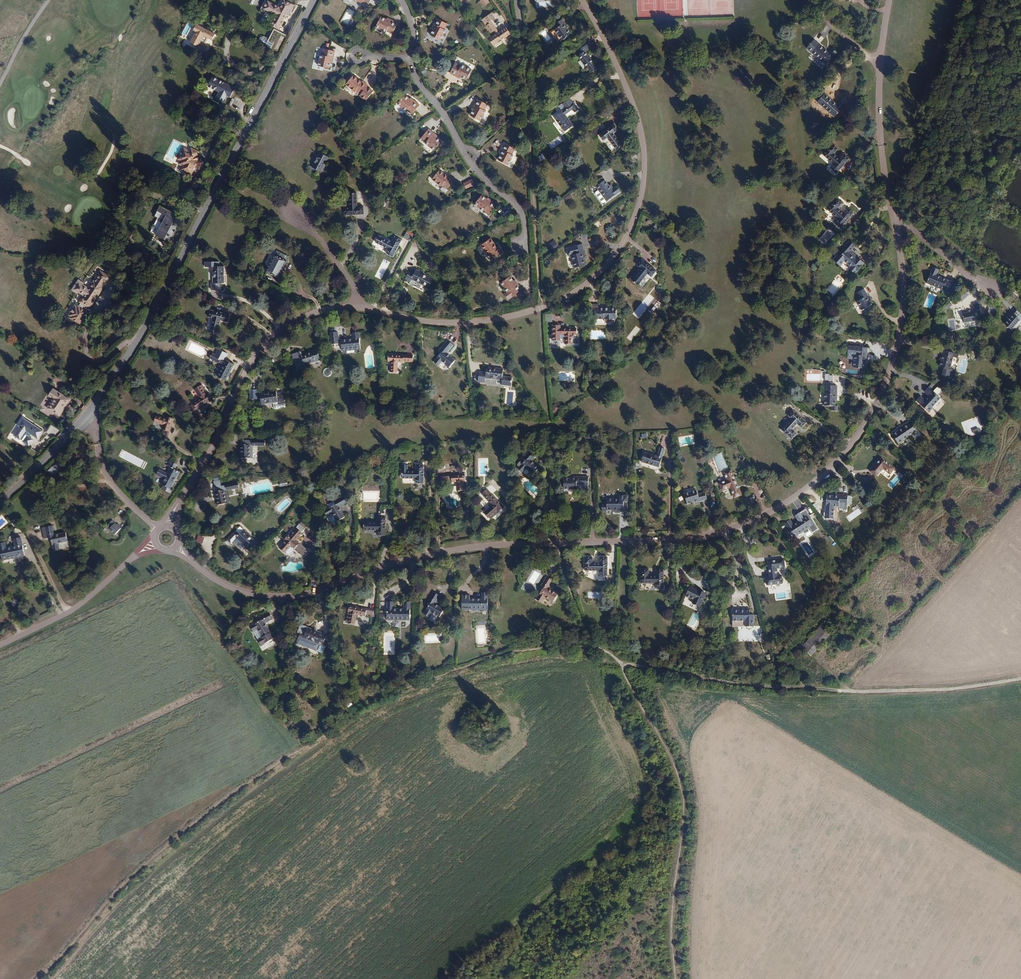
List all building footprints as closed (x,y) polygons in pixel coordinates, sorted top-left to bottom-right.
[(289,17),(294,6),(284,1),(280,7),(268,1),(264,9),(276,16),(272,24),(280,28),(287,16),(289,17)] [(486,17),(491,23),(492,22),(491,21),(495,18),(493,16),(491,13),(486,17)] [(428,22),(434,25),(437,19),(431,16),(428,22)] [(398,24),(392,21),(391,22),(387,20),(381,17),(376,27),(386,32),(387,31),(392,34),(398,24)] [(437,19),(434,25),(435,26),(433,30),(430,35),(441,41),(446,31),(444,30),(447,24),(437,19)] [(566,27),(567,26),(562,19),(555,24),(557,27),(554,30),(562,40),(571,34),(567,28),(566,27)] [(492,22),(491,23),(484,27),(487,31),(488,30),(491,33),(495,31),(497,34),(489,39),(493,46),(511,34),(506,27),(499,32),(492,22)] [(213,40),(216,33),(197,24),(194,30),(197,31),(191,42),(203,48),(208,37),(213,40)] [(278,52),(286,35),(273,29),(269,39),(265,46),(278,52)] [(221,44),(224,38),(219,36),(216,42),(221,44)] [(265,46),(269,39),(264,36),(260,38),(258,42),(265,46)] [(807,48),(812,53),(813,51),(819,56),(818,57),(826,64),(837,51),(832,47),(828,52),(814,40),(807,48)] [(582,53),(578,56),(586,68),(593,62),(585,51),(590,48),(587,44),(580,50),(582,53)] [(329,69),(331,62),(332,58),(334,58),(335,51),(324,49),(322,55),(321,55),(318,66),(329,69)] [(457,75),(461,77),(467,80),(472,70),(462,65),(461,66),(455,63),(450,73),(456,76),(457,75)] [(353,75),(346,84),(355,92),(356,90),(361,94),(360,95),(366,100),(373,92),(367,87),(368,86),(363,81),(362,83),(353,75)] [(235,90),(236,88),(214,76),(209,86),(220,92),(216,99),(224,103),(228,96),(235,100),(240,92),(235,90)] [(824,93),(817,102),(834,117),(846,104),(841,100),(837,105),(824,93)] [(413,103),(410,100),(404,95),(397,104),(406,111),(407,110),(412,114),(419,105),(414,101),(413,103)] [(566,108),(573,102),(570,98),(562,103),(566,108)] [(477,99),(474,105),(475,106),(473,110),(470,116),(480,121),(485,112),(484,111),(487,105),(477,99)] [(573,102),(566,108),(554,117),(565,132),(573,126),(565,115),(572,110),(575,113),(579,110),(573,102)] [(594,138),(599,135),(604,141),(608,138),(617,150),(622,146),(613,133),(618,130),(614,124),(601,133),(597,127),(589,132),(594,138)] [(433,135),(434,134),(428,129),(421,138),(426,143),(426,144),(434,151),(441,142),(436,138),(433,135)] [(503,150),(501,154),(498,161),(508,166),(513,156),(512,155),(515,149),(505,144),(502,150),(503,150)] [(823,154),(834,164),(831,168),(837,173),(849,159),(843,154),(839,159),(833,154),(837,149),(832,144),(823,154)] [(204,162),(197,158),(200,152),(191,147),(190,150),(184,147),(178,159),(181,160),(179,164),(183,166),(181,170),(192,175),(196,168),(200,170),(204,162)] [(308,170),(315,173),(317,170),(319,171),(322,172),(329,157),(319,152),(312,167),(310,166),(308,170)] [(454,180),(449,176),(448,177),(439,171),(432,179),(441,186),(442,185),(446,189),(454,180)] [(595,182),(597,185),(605,180),(602,177),(595,182)] [(612,190),(605,180),(597,185),(596,187),(598,190),(595,192),(595,194),(601,202),(603,202),(606,200),(606,201),(620,191),(617,186),(612,190)] [(345,207),(345,215),(364,214),(363,207),(357,207),(357,193),(349,193),(350,207),(345,207)] [(490,202),(487,199),(482,195),(474,204),(483,211),(484,210),(489,215),(496,206),(491,201),(490,202)] [(835,222),(841,227),(853,213),(848,209),(847,209),(842,204),(842,203),(836,198),(827,209),(838,218),(835,222)] [(170,242),(183,217),(161,206),(156,216),(165,221),(157,235),(170,242)] [(824,245),(835,233),(829,228),(818,240),(824,245)] [(393,257),(402,241),(395,237),(392,243),(378,236),(375,242),(388,250),(386,254),(393,257)] [(490,239),(481,246),(487,255),(489,254),(492,259),(491,260),(495,264),(501,260),(498,255),(502,252),(498,247),(496,248),(490,239)] [(859,258),(857,260),(855,259),(849,253),(855,246),(849,241),(842,249),(844,251),(839,257),(837,255),(833,261),(839,266),(844,261),(851,267),(849,269),(855,273),(864,263),(859,258)] [(583,257),(585,256),(582,244),(574,246),(576,254),(571,255),(574,267),(585,265),(583,259),(583,257)] [(282,271),(283,268),(287,260),(286,259),(288,256),(277,251),(276,254),(275,254),(266,271),(279,277),(282,271)] [(382,280),(389,262),(383,259),(375,277),(382,280)] [(656,271),(641,259),(637,265),(642,268),(632,280),(638,285),(647,273),(651,276),(656,271)] [(204,267),(213,267),(213,283),(211,283),(211,290),(221,290),(221,283),(224,283),(224,266),(218,266),(218,262),(204,262),(204,267)] [(937,285),(937,287),(936,289),(940,291),(946,278),(930,271),(933,266),(927,263),(920,279),(925,282),(926,280),(937,285)] [(91,309),(105,288),(103,287),(110,277),(101,270),(89,288),(84,285),(84,283),(79,280),(72,290),(78,294),(79,293),(84,296),(79,302),(82,303),(80,306),(79,305),(78,306),(76,305),(68,315),(71,317),(70,318),(80,325),(89,312),(84,309),(86,306),(91,309)] [(410,282),(411,279),(429,288),(433,278),(416,270),(414,275),(409,272),(405,280),(410,282)] [(521,290),(518,284),(516,286),(514,282),(510,276),(500,283),(506,292),(508,291),(512,296),(521,290)] [(834,296),(842,286),(835,279),(826,289),(834,296)] [(869,300),(870,299),(864,288),(857,292),(861,299),(857,301),(864,312),(873,307),(870,302),(869,300)] [(977,315),(981,314),(979,304),(975,305),(976,310),(962,313),(964,323),(978,320),(977,315)] [(608,307),(608,306),(599,306),(591,306),(591,314),(591,316),(595,317),(595,318),(604,318),(604,321),(606,323),(612,323),(614,321),(614,318),(616,318),(616,308),(610,307),(608,307)] [(226,322),(228,315),(210,310),(208,317),(213,319),(210,332),(217,334),(220,320),(226,322)] [(1012,329),(1019,320),(1020,322),(1020,314),(1016,310),(1004,323),(1012,329)] [(1020,322),(1019,320),(1012,329),(1013,331),(1020,322)] [(562,326),(552,326),(552,333),(561,333),(561,335),(564,336),(564,344),(572,345),(572,336),(576,336),(576,328),(562,328),(562,326)] [(339,343),(338,340),(337,332),(330,333),(331,344),(339,344),(339,343)] [(341,340),(341,343),(342,351),(360,349),(358,332),(352,333),(353,339),(341,340)] [(439,350),(442,352),(434,362),(438,366),(442,361),(449,367),(455,360),(446,353),(453,345),(447,341),(439,350)] [(854,359),(849,358),(847,368),(852,369),(852,367),(863,369),(864,361),(866,361),(868,347),(849,345),(847,353),(849,353),(854,354),(854,359)] [(939,367),(950,369),(953,357),(957,358),(958,354),(942,349),(940,358),(941,359),(939,367)] [(300,351),(291,354),(297,370),(305,367),(305,366),(320,360),(316,350),(301,355),(300,351)] [(223,365),(217,376),(226,381),(228,376),(229,373),(234,364),(212,353),(210,358),(220,364),(223,365)] [(388,354),(388,362),(390,362),(390,372),(397,373),(398,362),(403,363),(403,362),(413,362),(413,355),(403,355),(402,355),(388,354)] [(215,375),(217,376),(223,365),(220,364),(215,375)] [(503,369),(486,367),(486,371),(479,370),(478,380),(485,380),(485,378),(502,380),(501,385),(511,386),(512,377),(502,376),(503,369)] [(203,391),(200,386),(194,390),(200,398),(193,403),(193,404),(187,407),(191,414),(197,410),(197,409),(212,400),(208,394),(205,390),(203,391)] [(835,398),(836,398),(836,386),(826,386),(826,393),(824,393),(824,406),(831,406),(831,411),(838,411),(838,406),(835,406),(835,400),(835,398)] [(920,396),(916,401),(928,412),(932,407),(933,408),(941,399),(928,387),(924,391),(928,395),(925,400),(920,396)] [(60,416),(71,400),(55,388),(50,395),(54,398),(48,407),(60,416)] [(257,398),(256,390),(249,391),(250,399),(257,398)] [(277,394),(276,392),(276,391),(260,393),(261,405),(273,403),(278,402),(278,405),(285,404),(283,393),(277,394)] [(806,423),(793,410),(788,415),(792,419),(781,430),(791,439),(796,434),(792,430),(797,424),(801,428),(806,423)] [(169,432),(173,419),(166,417),(165,418),(156,416),(154,422),(163,425),(162,430),(163,430),(161,437),(167,439),(169,432)] [(43,430),(25,418),(20,425),(22,426),(16,435),(21,438),(23,436),(27,438),(25,441),(30,444),(34,439),(30,437),(33,433),(38,437),(43,430)] [(898,430),(897,431),(892,434),(898,443),(909,436),(906,432),(912,428),(908,422),(898,429),(898,430)] [(971,428),(967,429),(970,436),(981,432),(979,428),(972,431),(971,428)] [(240,458),(250,458),(250,446),(253,446),(265,446),(265,440),(241,440),(240,458)] [(34,445),(30,451),(37,456),(41,450),(34,445)] [(522,455),(526,459),(518,468),(522,473),(526,469),(533,475),(539,468),(531,461),(537,454),(530,447),(522,455)] [(644,452),(641,462),(659,467),(664,449),(659,447),(657,456),(644,452)] [(82,458),(77,453),(71,459),(76,464),(82,458)] [(894,468),(881,457),(870,471),(876,476),(883,468),(889,473),(894,468)] [(65,466),(60,461),(56,465),(61,471),(65,466)] [(166,466),(170,468),(161,485),(163,486),(161,489),(170,494),(172,490),(171,489),(179,472),(174,470),(177,465),(169,461),(166,466)] [(402,465),(402,478),(416,479),(416,484),(423,484),(423,465),(416,465),(416,471),(407,471),(407,465),(402,465)] [(59,472),(53,466),(48,471),(54,477),(59,472)] [(741,495),(731,469),(723,472),(726,480),(719,483),(722,491),(730,487),(734,498),(741,495)] [(887,485),(892,490),(904,475),(899,471),(887,485)] [(451,474),(440,475),(441,482),(452,482),(456,482),(456,486),(451,487),(451,491),(464,491),(463,482),(465,481),(465,474),(451,475),(451,474)] [(588,477),(571,477),(571,478),(569,478),(563,478),(563,489),(588,489),(588,485),(588,477)] [(218,505),(227,503),(224,491),(227,490),(239,488),(237,483),(214,487),(218,505)] [(484,513),(489,518),(493,514),(494,516),(498,512),(504,507),(487,489),(481,494),(492,506),(484,513)] [(694,502),(695,503),(707,500),(705,492),(697,494),(696,490),(684,493),(687,504),(693,502),(694,502)] [(834,495),(826,495),(826,506),(839,506),(839,504),(847,505),(847,495),(834,494),(834,495)] [(623,502),(628,502),(627,495),(619,495),(619,499),(606,499),(606,505),(602,505),(602,511),(606,511),(606,510),(612,510),(614,510),(614,512),(623,511),(623,510),(623,502)] [(347,503),(344,496),(327,505),(328,508),(323,511),(327,516),(332,514),(336,522),(345,517),(339,507),(347,503)] [(788,527),(788,528),(794,537),(813,525),(805,513),(801,516),(803,518),(793,524),(790,519),(785,522),(788,527)] [(377,536),(385,536),(385,517),(378,517),(378,523),(364,523),(364,530),(378,531),(377,536)] [(121,529),(117,525),(112,521),(106,527),(114,535),(121,529)] [(284,540),(281,543),(283,544),(280,548),(285,553),(291,546),(295,549),(295,548),(303,556),(308,550),(300,543),(299,544),(296,540),(302,533),(305,529),(299,524),(296,528),(295,527),(289,535),(289,534),(284,539),(284,540)] [(58,544),(67,543),(68,542),(68,540),(67,534),(55,536),(54,528),(43,530),(45,540),(51,540),(53,552),(60,551),(58,544)] [(236,538),(250,551),(258,543),(243,530),(239,534),(235,530),(227,540),(231,544),(236,538)] [(202,544),(205,538),(199,535),(196,542),(202,544)] [(0,543),(0,549),(2,560),(8,559),(8,556),(21,554),(21,556),(24,556),(23,545),(21,538),(14,539),(15,547),(6,548),(5,542),(0,543)] [(592,557),(585,557),(585,570),(600,571),(600,576),(607,576),(607,557),(599,557),(599,563),(592,563),(592,557)] [(340,565),(338,558),(329,561),(332,568),(340,565)] [(769,577),(766,577),(767,585),(782,583),(781,575),(777,576),(776,568),(784,567),(783,559),(767,561),(769,577)] [(648,570),(641,570),(641,583),(656,583),(656,588),(663,588),(663,570),(656,570),(656,576),(648,576),(648,570)] [(541,587),(543,588),(536,600),(542,603),(545,598),(553,602),(558,594),(548,589),(553,581),(546,577),(541,587)] [(699,607),(706,594),(690,586),(685,596),(694,600),(692,603),(699,607)] [(427,602),(429,603),(423,614),(429,617),(431,613),(439,617),(444,610),(434,604),(439,596),(433,592),(427,602)] [(481,608),(481,610),(487,610),(487,593),(481,593),(481,599),(469,599),(469,595),(462,595),(462,610),(465,610),(465,608),(481,608)] [(406,619),(406,621),(410,621),(410,602),(403,602),(403,609),(393,609),(393,602),(386,602),(386,621),(390,621),(390,619),(406,619)] [(318,605),(313,607),(318,617),(323,614),(318,605)] [(348,612),(347,618),(349,618),(348,623),(354,625),(356,615),(365,616),(372,617),(374,610),(367,609),(349,606),(348,612)] [(737,621),(737,626),(754,626),(754,614),(749,614),(749,608),(741,608),(741,610),(733,610),(733,621),(737,621)] [(250,626),(262,646),(275,638),(272,632),(271,633),(265,623),(273,619),(269,612),(259,618),(261,620),(250,626)] [(323,646),(327,635),(307,627),(303,638),(323,646)] [(803,649),(811,656),(831,634),(823,627),(803,649)]
